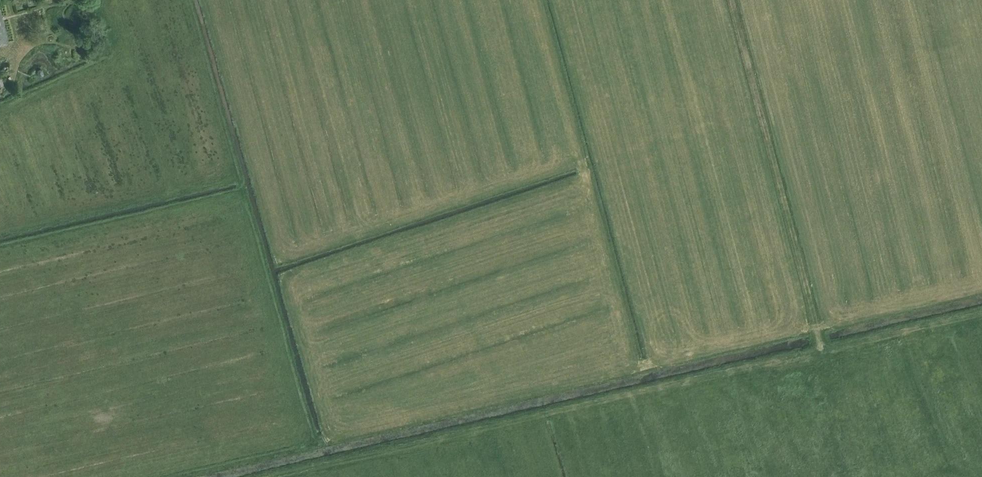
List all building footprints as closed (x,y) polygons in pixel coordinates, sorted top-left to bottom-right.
[(9,42),(0,4),(0,44),(9,42)]
